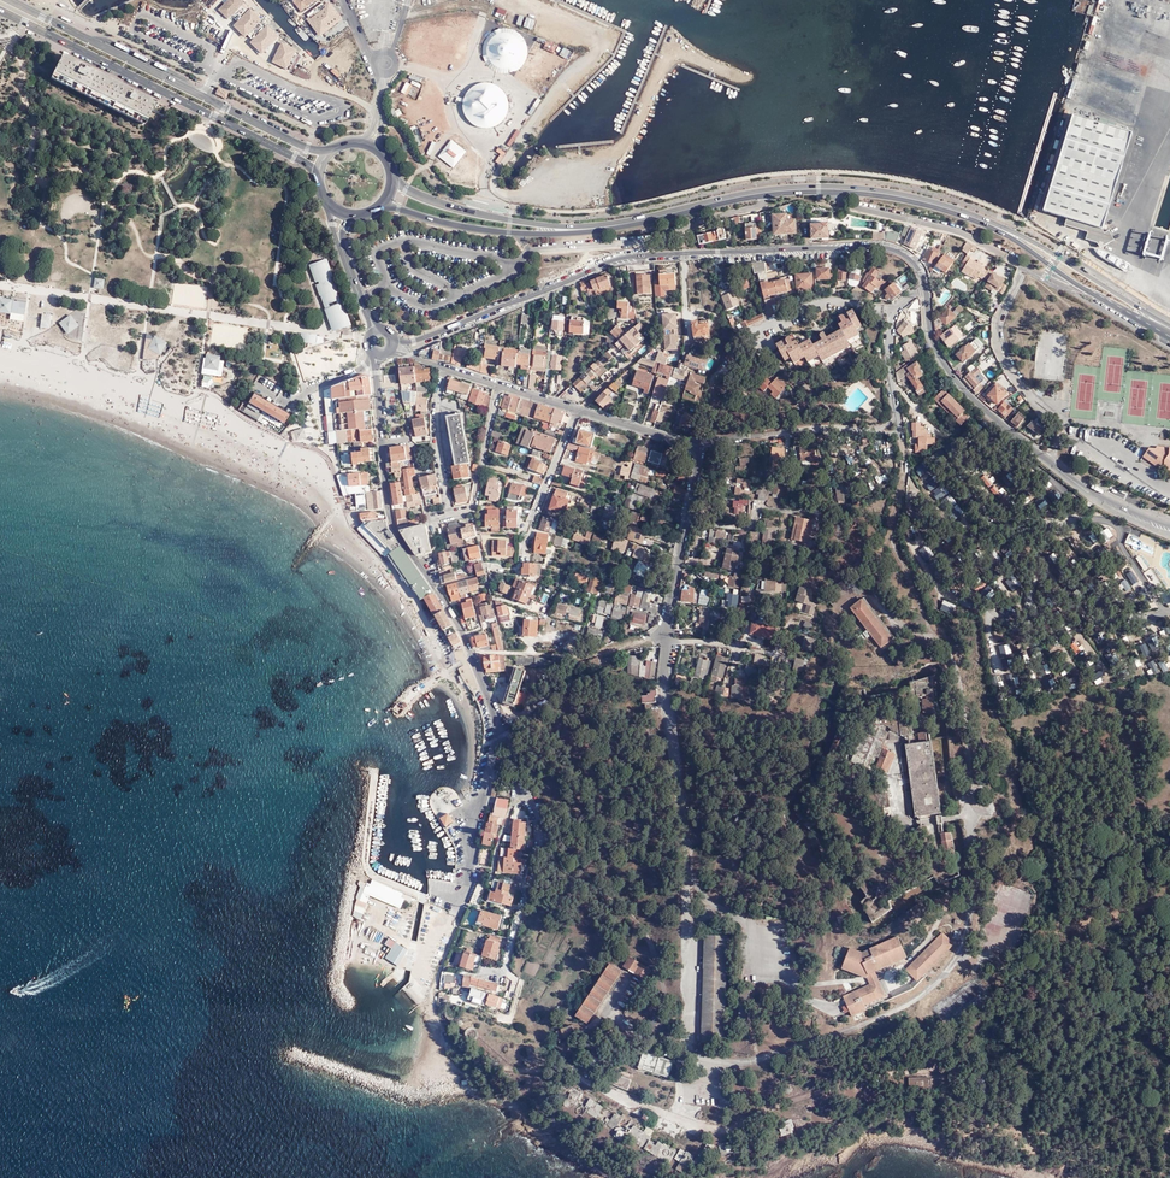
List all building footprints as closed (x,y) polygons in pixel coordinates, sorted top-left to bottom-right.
[(243,5),(245,4),(241,0),(227,0),(218,9),(228,19),(232,16),(243,5)] [(300,0),(294,0),(293,1),(301,12),(306,8),(300,0)] [(306,8),(317,0),(300,0),(306,8)] [(308,17),(306,19),(320,36),(344,18),(330,0),(324,5),(326,7),(311,18),(310,16),(308,17)] [(1149,1),(1147,0),(1109,0),(1108,2),(1144,15),(1149,1)] [(322,2),(306,14),(308,17),(310,16),(311,18),(326,7),(324,5),(322,2)] [(248,10),(243,5),(232,16),(237,21),(248,10)] [(237,21),(233,25),(245,37),(248,34),(259,23),(263,19),(251,7),(248,10),(237,21)] [(498,7),(494,16),(503,19),(507,11),(498,7)] [(1096,37),(1100,17),(1090,15),(1086,35),(1096,37)] [(209,38),(217,23),(208,17),(200,33),(209,38)] [(535,20),(526,17),(523,27),(532,30),(535,20)] [(259,23),(248,34),(252,39),(264,28),(259,23)] [(252,39),(250,42),(262,53),(280,36),(268,24),(264,28),(252,39)] [(487,35),(483,54),(490,69),(509,72),(524,65),(526,55),(518,38),(523,39),(523,35),(517,34),(517,35),(509,33),(511,37),(517,35),(515,45),(512,40),(505,39),(505,34),(510,33),(501,31),(500,28),(487,35)] [(1106,29),(1103,39),(1124,47),(1128,37),(1106,29)] [(1091,50),(1093,39),(1084,37),(1082,49),(1091,50)] [(555,51),(558,43),(547,40),(544,47),(555,51)] [(282,42),(272,61),(288,69),(297,49),(282,42)] [(566,58),(571,50),(564,46),(559,54),(566,58)] [(1077,63),(1086,66),(1090,55),(1081,52),(1077,63)] [(1103,52),(1101,58),(1121,64),(1123,58),(1103,52)] [(78,63),(62,55),(50,78),(93,100),(144,125),(155,102),(118,83),(78,63)] [(410,85),(421,85),(421,76),(410,75),(410,85)] [(402,91),(407,94),(412,84),(407,81),(402,91)] [(474,86),(485,87),(484,94),(479,93),(478,98),(474,100),(472,115),(475,125),(486,127),(507,121),(509,103),(505,87),(495,86),(494,83),(487,82),(474,86)] [(1111,114),(1116,100),(1077,85),(1071,98),(1111,114)] [(226,99),(229,93),(218,88),(215,94),(226,99)] [(1118,107),(1115,113),(1142,123),(1145,117),(1118,107)] [(1113,231),(1106,229),(1104,225),(1132,128),(1074,111),(1068,131),(1046,208),(1068,214),(1067,221),(1090,228),(1088,236),(1100,239),(1108,240),(1113,231)] [(453,168),(466,151),(451,140),(438,157),(453,168)] [(432,141),(426,153),(430,155),(435,143),(432,141)] [(1145,152),(1147,142),(1139,141),(1137,150),(1145,152)] [(796,233),(795,213),(773,215),(774,234),(796,233)] [(851,226),(870,226),(870,218),(851,218),(851,226)] [(822,224),(811,225),(812,239),(829,238),(829,222),(822,223),(822,224)] [(763,239),(761,227),(755,227),(755,223),(745,223),(746,240),(763,239)] [(915,250),(921,234),(905,227),(901,236),(906,238),(904,245),(915,250)] [(699,244),(699,245),(726,238),(724,229),(722,228),(718,229),(717,231),(716,232),(715,231),(697,236),(699,244)] [(872,240),(883,241),(883,231),(873,231),(872,240)] [(884,241),(895,244),(898,237),(900,234),(893,232),(892,233),(887,232),(884,241)] [(1147,255),(1161,257),(1165,236),(1151,234),(1147,255)] [(971,240),(965,237),(960,245),(965,248),(971,240)] [(929,252),(926,251),(924,255),(924,256),(922,260),(931,264),(933,265),(937,255),(938,256),(940,250),(937,249),(932,247),(929,252)] [(935,262),(940,265),(945,268),(954,256),(944,249),(941,254),(939,253),(938,256),(935,262)] [(965,249),(960,256),(964,259),(968,253),(969,252),(965,249)] [(981,272),(985,266),(982,263),(982,262),(979,260),(975,257),(968,253),(964,259),(960,266),(968,270),(970,269),(976,272),(977,271),(980,273),(981,272)] [(315,283),(317,283),(311,268),(326,263),(331,277),(333,277),(327,259),(309,266),(315,283)] [(321,284),(319,285),(316,286),(320,297),(321,296),(325,295),(326,298),(324,298),(326,305),(339,301),(337,294),(332,296),(331,293),(337,291),(338,291),(334,279),(331,280),(327,282),(326,279),(330,278),(331,277),(326,263),(311,268),(317,283),(318,282),(321,281),(321,284)] [(755,264),(751,264),(753,273),(757,272),(763,298),(766,297),(767,299),(774,298),(773,295),(790,292),(788,281),(785,281),(784,281),(768,284),(763,264),(755,264)] [(1003,274),(986,264),(985,266),(981,272),(987,275),(983,281),(990,285),(993,280),(998,283),(996,286),(1001,289),(1006,281),(1001,278),(1003,274)] [(875,287),(879,290),(884,283),(880,280),(879,282),(873,278),(878,272),(872,268),(868,273),(869,274),(864,280),(863,282),(864,284),(863,286),(871,292),(875,287)] [(829,269),(817,270),(817,280),(830,280),(829,269)] [(845,274),(847,274),(847,270),(839,269),(839,274),(838,274),(838,288),(844,287),(844,285),(840,285),(840,282),(845,282),(845,274)] [(850,279),(859,281),(861,271),(852,269),(850,279)] [(645,271),(636,272),(636,276),(634,276),(635,294),(651,293),(650,275),(645,275),(645,271)] [(661,285),(669,285),(676,284),(675,273),(667,273),(667,271),(660,271),(661,285)] [(808,279),(809,275),(796,275),(796,289),(797,289),(810,289),(811,289),(811,279),(808,279)] [(589,284),(587,285),(588,291),(589,296),(592,295),(591,292),(595,291),(597,296),(602,294),(601,289),(611,285),(607,276),(591,282),(592,285),(590,286),(589,284)] [(738,277),(733,279),(737,289),(739,288),(741,291),(749,287),(746,278),(740,280),(738,277)] [(688,280),(690,290),(699,289),(697,278),(688,280)] [(957,278),(953,284),(962,291),(966,285),(957,278)] [(588,291),(587,285),(584,281),(580,283),(581,288),(580,288),(582,293),(588,291)] [(904,291),(897,282),(885,292),(888,295),(886,297),(885,298),(887,301),(889,301),(891,299),(892,300),(904,291)] [(659,284),(655,284),(656,297),(660,297),(661,296),(663,296),(664,296),(663,291),(660,291),(659,284)] [(875,295),(879,290),(875,287),(871,292),(875,295)] [(739,306),(733,290),(722,294),(728,310),(739,306)] [(341,304),(337,291),(331,293),(332,296),(337,294),(339,301),(326,305),(324,298),(326,298),(325,295),(321,296),(325,310),(330,308),(330,307),(329,305),(336,302),(337,305),(341,304)] [(949,291),(944,298),(949,301),(953,295),(949,291)] [(851,300),(862,302),(864,295),(852,293),(851,300)] [(767,299),(764,300),(765,304),(766,307),(771,305),(781,303),(780,297),(774,298),(767,299)] [(10,300),(0,299),(0,309),(9,311),(10,300)] [(10,300),(9,311),(0,309),(0,312),(11,313),(13,300),(10,300)] [(618,301),(617,309),(624,309),(623,314),(622,314),(622,319),(630,320),(638,320),(637,317),(636,312),(631,312),(631,306),(629,306),(629,302),(618,301)] [(330,323),(350,326),(342,303),(341,304),(337,305),(330,307),(330,308),(325,310),(330,323)] [(954,311),(949,307),(947,305),(944,306),(942,310),(938,314),(945,320),(954,311)] [(607,321),(616,319),(617,309),(607,309),(607,321)] [(766,312),(763,314),(764,319),(775,315),(773,309),(767,312),(766,312)] [(897,328),(903,333),(912,323),(904,317),(907,313),(905,309),(903,311),(900,316),(899,318),(897,324),(897,326),(897,328)] [(675,313),(662,314),(664,346),(675,345),(675,339),(675,337),(677,337),(675,313)] [(788,339),(788,341),(791,347),(787,349),(785,344),(779,347),(787,361),(792,359),(795,364),(806,358),(808,363),(820,357),(822,362),(851,347),(848,341),(860,335),(857,330),(862,328),(855,313),(849,316),(852,322),(849,323),(845,315),(843,315),(841,317),(843,322),(840,324),(842,328),(828,336),(824,328),(821,330),(820,331),(820,332),(820,333),(823,338),(814,343),(812,339),(801,345),(798,340),(794,342),(791,337),(788,339)] [(51,315),(42,314),(40,327),(49,328),(51,315)] [(750,319),(745,321),(748,327),(764,319),(763,314),(751,319),(750,319)] [(942,318),(938,314),(934,319),(934,326),(936,331),(940,326),(939,322),(942,318)] [(69,316),(61,322),(67,331),(76,325),(69,316)] [(553,320),(551,320),(549,333),(555,334),(555,336),(562,337),(564,318),(553,316),(553,320)] [(572,321),(566,321),(565,332),(569,333),(570,333),(575,334),(576,336),(578,337),(578,334),(583,335),(589,335),(590,321),(589,320),(583,319),(572,318),(572,321)] [(953,321),(953,322),(962,333),(964,331),(955,319),(953,321)] [(690,336),(706,335),(706,325),(696,326),(695,321),(689,322),(690,336)] [(77,326),(76,325),(67,331),(61,322),(59,324),(65,332),(67,334),(77,326)] [(953,322),(940,332),(948,342),(957,335),(958,336),(962,333),(953,322)] [(333,332),(350,326),(330,323),(333,332)] [(625,336),(615,327),(610,334),(616,339),(613,342),(609,340),(606,340),(606,344),(610,345),(609,349),(611,350),(616,344),(625,336)] [(635,327),(625,336),(616,344),(620,349),(626,344),(632,351),(641,342),(638,339),(642,335),(638,331),(635,327)] [(312,344),(313,336),(298,334),(298,336),(300,336),(300,342),(312,344)] [(157,338),(154,337),(147,348),(159,355),(161,353),(151,348),(157,338)] [(914,357),(916,356),(914,353),(918,350),(913,339),(910,337),(902,341),(906,347),(901,350),(904,354),(906,353),(908,357),(910,359),(914,357)] [(969,337),(968,338),(974,346),(976,344),(969,337)] [(166,343),(157,338),(151,348),(161,353),(166,343)] [(974,346),(968,338),(964,342),(963,341),(962,343),(962,342),(959,345),(955,349),(961,356),(964,352),(966,354),(970,349),(974,346)] [(440,343),(419,352),(420,357),(439,362),(441,350),(442,346),(442,344),(440,343)] [(637,350),(642,356),(650,349),(645,343),(637,350)] [(498,364),(500,348),(485,346),(484,350),(486,350),(485,358),(496,360),(496,364),(498,365),(498,364)] [(452,364),(460,367),(462,358),(468,358),(469,352),(454,349),(452,364)] [(521,354),(518,354),(516,365),(519,365),(522,365),(529,366),(530,355),(526,355),(527,350),(521,350),(521,354)] [(547,358),(547,356),(548,352),(533,351),(531,369),(536,370),(536,366),(544,367),(545,358),(547,358)] [(467,369),(476,372),(477,365),(482,366),(484,353),(480,352),(479,356),(477,356),(476,365),(468,364),(467,369)] [(516,365),(518,354),(504,352),(502,365),(510,365),(510,369),(515,369),(515,366),(516,366),(516,365)] [(608,352),(599,361),(602,364),(605,360),(607,362),(613,357),(608,352)] [(207,366),(209,356),(206,355),(204,369),(217,371),(218,368),(207,366)] [(679,360),(677,368),(686,371),(688,365),(703,370),(706,361),(686,355),(684,361),(679,360)] [(980,357),(986,368),(997,362),(994,355),(986,359),(984,355),(980,357)] [(219,357),(209,356),(207,366),(218,368),(219,357)] [(561,357),(552,357),(551,370),(556,371),(557,366),(559,366),(560,366),(561,357)] [(660,363),(643,357),(638,361),(654,367),(652,373),(656,374),(660,363)] [(710,369),(714,361),(709,359),(706,367),(710,369)] [(917,365),(922,372),(926,370),(918,359),(916,360),(919,364),(917,365)] [(903,364),(906,362),(904,360),(899,363),(898,360),(894,363),(895,369),(903,364)] [(917,375),(920,373),(922,372),(917,365),(919,364),(916,360),(912,362),(908,365),(907,366),(909,369),(907,370),(906,372),(908,375),(912,373),(915,377),(917,375)] [(599,361),(574,385),(581,392),(589,386),(587,384),(592,380),(591,379),(594,375),(597,378),(599,376),(601,377),(608,371),(604,367),(602,364),(599,361)] [(903,364),(895,369),(900,376),(906,372),(907,370),(909,369),(907,366),(908,365),(906,362),(903,364)] [(670,379),(674,367),(661,363),(658,372),(666,374),(666,375),(667,376),(668,376),(668,377),(668,378),(668,379),(670,379)] [(970,366),(980,377),(982,375),(973,365),(970,366)] [(983,380),(980,377),(970,366),(967,368),(962,372),(976,387),(983,380)] [(319,368),(304,370),(306,379),(320,377),(319,368)] [(416,383),(415,368),(412,368),(399,369),(401,385),(416,383)] [(422,368),(419,368),(415,368),(416,383),(426,382),(431,382),(430,370),(423,370),(422,368)] [(690,377),(691,373),(686,371),(677,368),(676,368),(673,377),(688,381),(690,377)] [(645,387),(644,390),(644,393),(648,394),(653,376),(637,371),(632,386),(637,388),(638,385),(645,387)] [(706,377),(691,373),(690,377),(704,382),(706,377)] [(923,383),(917,375),(915,377),(912,373),(908,375),(916,387),(923,383)] [(370,378),(365,375),(332,388),(333,400),(366,396),(372,396),(370,378)] [(779,375),(778,377),(788,387),(789,386),(779,375)] [(670,379),(668,379),(659,376),(654,390),(665,393),(666,390),(670,379)] [(788,387),(778,377),(774,381),(770,376),(761,384),(766,389),(771,384),(775,389),(773,391),(778,396),(788,387)] [(458,393),(461,384),(451,381),(452,377),(448,378),(445,388),(448,389),(447,393),(455,395),(456,392),(458,393)] [(998,381),(1006,389),(1008,386),(998,377),(996,379),(998,381)] [(597,402),(604,409),(612,400),(614,397),(612,396),(610,398),(608,396),(614,391),(616,393),(620,389),(619,387),(623,384),(619,379),(610,387),(604,393),(605,393),(597,402)] [(701,385),(688,381),(684,396),(699,401),(702,392),(699,391),(701,385)] [(997,397),(1006,389),(998,381),(989,390),(997,397)] [(923,383),(916,387),(914,388),(917,393),(925,388),(923,383)] [(470,387),(461,384),(458,393),(457,397),(470,402),(474,390),(470,389),(470,387)] [(935,396),(940,401),(942,399),(950,407),(957,400),(948,392),(943,387),(935,396)] [(333,400),(332,388),(323,390),(326,415),(334,415),(333,400)] [(486,394),(474,390),(470,402),(474,403),(474,404),(478,405),(479,405),(483,406),(488,407),(491,397),(486,396),(486,394)] [(664,399),(665,393),(654,390),(653,396),(664,399)] [(404,403),(412,403),(412,393),(402,392),(404,403)] [(288,416),(252,395),(247,404),(243,402),(239,409),(260,421),(264,414),(262,412),(263,410),(266,412),(284,423),(288,416)] [(334,415),(335,415),(371,411),(369,400),(366,400),(366,396),(333,400),(334,415)] [(521,399),(512,396),(512,399),(508,397),(506,397),(502,408),(512,411),(513,409),(517,410),(521,399)] [(663,400),(664,399),(653,396),(651,402),(658,404),(662,405),(663,400)] [(998,404),(996,406),(1005,412),(1012,403),(1004,396),(998,404)] [(427,412),(428,399),(418,399),(417,411),(427,412)] [(516,413),(521,414),(522,411),(535,415),(539,405),(521,399),(517,410),(516,413)] [(942,399),(940,401),(948,409),(950,407),(942,399)] [(957,400),(950,407),(959,415),(957,418),(962,422),(970,413),(965,408),(965,407),(957,400)] [(555,410),(539,405),(535,415),(552,421),(555,410)] [(1017,408),(1010,416),(1016,421),(1023,412),(1017,408)] [(556,409),(555,410),(552,421),(551,423),(550,426),(557,428),(558,424),(562,425),(566,413),(556,409)] [(334,415),(336,432),(360,429),(360,431),(372,430),(371,411),(335,415),(334,415)] [(692,414),(685,413),(683,419),(682,419),(680,425),(688,428),(692,414)] [(334,415),(326,416),(328,432),(336,432),(334,415)] [(428,432),(425,415),(417,415),(417,420),(413,421),(417,437),(423,436),(423,433),(428,432)] [(448,418),(452,442),(466,440),(464,429),(462,416),(448,418)] [(1042,431),(1032,420),(1027,426),(1039,435),(1042,431)] [(922,429),(921,421),(914,421),(914,451),(928,450),(928,444),(936,443),(936,436),(930,436),(930,429),(922,429)] [(518,445),(528,449),(531,441),(533,442),(532,446),(551,453),(556,440),(535,432),(536,430),(531,428),(529,431),(524,429),(518,445)] [(303,429),(294,431),(297,440),(305,437),(303,429)] [(360,429),(336,432),(337,444),(356,442),(361,441),(360,432),(360,431),(360,429)] [(493,430),(491,437),(500,439),(502,433),(493,431),(493,430)] [(372,431),(360,432),(361,441),(361,442),(366,442),(373,441),(372,431)] [(592,449),(595,435),(581,431),(578,440),(574,439),(573,443),(592,449)] [(337,444),(336,432),(328,432),(329,445),(337,444)] [(504,441),(500,439),(496,452),(507,456),(511,445),(503,443),(504,441)] [(471,463),(466,440),(452,442),(456,466),(467,464),(471,463)] [(954,448),(959,444),(955,440),(945,448),(951,454),(955,450),(954,448)] [(361,442),(361,441),(356,442),(357,450),(358,450),(358,453),(353,454),(354,465),(360,464),(360,463),(375,461),(374,448),(366,449),(362,449),(361,442)] [(576,447),(577,446),(569,444),(568,448),(574,449),(575,450),(579,451),(578,455),(576,461),(578,462),(579,459),(586,461),(591,462),(594,453),(576,447)] [(638,446),(636,450),(647,454),(648,450),(638,446)] [(770,456),(772,456),(773,450),(783,452),(784,448),(772,446),(770,456)] [(815,457),(814,446),(801,447),(801,453),(799,453),(801,462),(810,460),(812,467),(819,466),(818,456),(815,457)] [(1144,454),(1154,462),(1157,462),(1156,465),(1168,467),(1167,474),(1169,474),(1169,447),(1158,446),(1158,448),(1149,447),(1144,454)] [(407,459),(405,447),(386,449),(387,464),(402,462),(412,460),(412,458),(407,459)] [(931,456),(934,461),(946,453),(942,448),(931,456)] [(652,451),(657,453),(656,455),(663,457),(664,455),(665,451),(658,449),(657,451),(653,449),(652,451)] [(669,449),(668,450),(666,450),(661,466),(663,467),(666,468),(666,466),(677,470),(681,455),(671,452),(671,450),(669,449)] [(647,454),(636,450),(634,457),(644,461),(647,454)] [(783,455),(783,452),(773,450),(772,456),(773,456),(778,457),(777,460),(775,460),(775,464),(782,465),(783,455)] [(600,453),(594,451),(594,453),(591,462),(597,464),(600,453)] [(656,455),(657,453),(652,451),(649,461),(661,465),(663,457),(656,455)] [(1154,462),(1144,454),(1143,455),(1156,465),(1157,462),(1154,462)] [(781,467),(782,465),(775,464),(775,460),(777,460),(778,457),(773,456),(772,465),(781,467)] [(544,467),(545,465),(545,464),(533,459),(528,468),(544,475),(545,471),(543,470),(544,468),(544,467)] [(918,466),(925,477),(931,474),(924,462),(918,466)] [(745,463),(735,464),(736,472),(746,471),(745,463)] [(456,466),(452,467),(455,480),(469,478),(467,464),(456,466)] [(636,464),(634,470),(637,471),(638,469),(642,471),(639,481),(643,483),(644,481),(648,483),(651,476),(648,475),(649,472),(650,473),(652,469),(636,464)] [(403,478),(401,465),(390,467),(388,467),(389,473),(394,473),(395,479),(399,478),(403,478)] [(583,471),(565,466),(562,475),(572,479),(570,485),(578,488),(583,471)] [(631,469),(624,466),(621,475),(629,477),(631,469)] [(639,481),(642,471),(638,469),(637,471),(634,470),(633,475),(632,477),(635,478),(634,480),(639,481)] [(678,478),(685,481),(688,475),(681,472),(678,478)] [(354,475),(354,473),(345,474),(342,475),(343,478),(349,477),(350,487),(366,486),(369,485),(368,474),(354,475)] [(344,480),(343,478),(342,475),(338,476),(337,476),(344,497),(346,496),(350,495),(349,493),(347,488),(347,486),(344,480)] [(436,486),(437,486),(435,475),(420,479),(424,496),(437,494),(436,486)] [(496,479),(496,477),(490,475),(486,495),(490,496),(490,499),(498,501),(498,498),(499,498),(500,491),(498,491),(501,477),(499,477),(498,479),(496,479)] [(405,483),(404,483),(404,484),(406,484),(406,490),(405,490),(404,490),(414,489),(412,477),(411,477),(405,478),(405,483)] [(535,477),(533,483),(542,485),(544,479),(535,477)] [(752,480),(741,479),(741,482),(746,482),(745,487),(751,488),(752,480)] [(642,484),(638,482),(635,491),(650,497),(653,488),(642,484)] [(391,484),(393,498),(394,506),(404,505),(403,497),(401,483),(392,484),(391,484)] [(766,484),(758,483),(756,494),(759,495),(758,500),(766,501),(768,494),(769,494),(769,488),(765,488),(766,484)] [(453,486),(454,489),(457,502),(468,500),(465,487),(463,488),(462,484),(453,486)] [(523,487),(513,484),(509,498),(519,502),(523,487)] [(366,486),(350,487),(347,488),(349,493),(350,495),(367,493),(366,486)] [(687,491),(675,487),(673,493),(685,497),(687,491)] [(657,490),(653,488),(650,497),(655,498),(660,500),(662,491),(657,490)] [(562,514),(568,493),(557,489),(552,502),(554,503),(551,510),(562,514)] [(383,509),(381,492),(379,492),(367,493),(368,510),(383,509)] [(572,495),(568,493),(562,514),(565,515),(566,512),(566,511),(572,495)] [(629,493),(627,498),(627,499),(629,499),(635,500),(636,501),(637,502),(641,503),(643,498),(629,493)] [(415,495),(407,497),(408,503),(406,503),(407,508),(422,505),(419,495),(416,495),(415,495)] [(629,499),(627,499),(625,507),(634,510),(635,505),(633,505),(635,500),(629,499)] [(739,503),(734,503),(734,508),(735,508),(735,514),(742,514),(743,506),(748,506),(749,500),(740,499),(739,503)] [(603,517),(612,520),(614,512),(619,514),(621,508),(607,503),(603,517)] [(492,510),(487,510),(486,525),(491,525),(491,526),(499,526),(500,515),(496,515),(496,513),(503,513),(503,506),(492,506),(492,510)] [(409,519),(408,514),(405,514),(405,510),(396,511),(398,526),(407,524),(407,523),(409,522),(409,519)] [(518,511),(506,510),(506,524),(510,525),(510,526),(518,527),(518,516),(518,511)] [(634,523),(631,522),(630,526),(631,527),(638,529),(641,521),(650,523),(651,518),(633,512),(632,518),(635,520),(634,523)] [(376,513),(362,514),(363,520),(364,522),(365,523),(377,522),(376,513)] [(557,535),(562,536),(563,534),(557,532),(559,522),(545,517),(541,530),(557,535)] [(797,524),(794,539),(808,543),(813,521),(795,517),(794,524),(797,524)] [(392,551),(400,547),(401,546),(389,530),(386,521),(377,522),(365,523),(372,529),(380,537),(382,538),(392,551)] [(365,523),(364,522),(358,529),(365,536),(372,529),(365,523)] [(676,525),(667,523),(665,528),(676,531),(678,526),(676,525)] [(464,529),(461,530),(463,540),(477,537),(474,527),(471,527),(471,524),(463,526),(464,529)] [(418,556),(432,552),(426,525),(401,531),(409,544),(413,551),(417,556),(418,556)] [(465,546),(463,540),(461,530),(460,526),(448,529),(451,543),(458,541),(460,547),(465,546)] [(643,532),(631,527),(629,532),(640,536),(641,537),(643,532)] [(380,537),(372,529),(365,536),(374,545),(380,537)] [(777,532),(764,530),(762,547),(775,548),(777,532)] [(574,539),(590,544),(592,537),(593,533),(593,532),(590,531),(588,538),(576,534),(574,539)] [(657,535),(657,534),(647,531),(645,537),(672,545),(673,541),(657,535)] [(728,533),(711,531),(711,538),(710,542),(715,544),(716,538),(727,539),(728,533)] [(641,537),(640,536),(629,532),(627,539),(631,541),(637,543),(639,543),(641,537)] [(536,549),(548,551),(551,535),(539,533),(536,549)] [(603,536),(594,534),(592,543),(600,545),(603,536)] [(564,538),(557,536),(556,545),(561,547),(564,538)] [(617,537),(616,542),(622,544),(621,548),(620,550),(625,552),(629,541),(617,537)] [(382,538),(374,545),(385,557),(389,553),(392,551),(382,538)] [(450,549),(460,547),(458,541),(451,543),(445,544),(447,550),(450,549)] [(511,557),(511,548),(511,546),(507,546),(507,541),(492,541),(492,552),(501,552),(501,555),(506,555),(506,557),(511,557)] [(1114,542),(1107,544),(1110,551),(1116,549),(1114,542)] [(643,548),(638,545),(635,550),(640,552),(637,558),(642,560),(644,554),(647,549),(643,548)] [(465,549),(468,562),(471,561),(472,563),(476,562),(479,561),(482,560),(479,546),(473,548),(465,549)] [(400,547),(392,551),(389,553),(419,596),(424,594),(431,591),(418,572),(410,561),(400,547)] [(740,551),(727,548),(723,568),(736,571),(739,557),(740,551)] [(456,551),(450,552),(451,557),(453,566),(459,564),(456,551)] [(448,558),(451,557),(450,552),(447,553),(439,554),(440,558),(443,568),(445,568),(449,567),(448,558)] [(1140,556),(1136,558),(1144,570),(1148,568),(1140,556)] [(476,562),(472,563),(471,563),(472,570),(475,569),(477,575),(477,577),(486,574),(483,564),(480,564),(479,561),(476,562)] [(649,565),(641,562),(640,564),(637,563),(636,566),(639,567),(638,570),(649,574),(651,570),(652,567),(649,565)] [(541,566),(541,564),(525,563),(525,568),(523,568),(523,575),(538,575),(541,575),(541,566)] [(734,577),(742,579),(743,573),(736,571),(734,577)] [(1131,571),(1127,574),(1133,584),(1138,581),(1131,571)] [(443,584),(456,580),(456,577),(455,574),(454,572),(450,573),(444,575),(441,576),(443,584)] [(585,584),(586,581),(589,583),(591,578),(578,573),(576,577),(579,579),(578,581),(585,584)] [(602,579),(593,576),(587,591),(598,595),(602,579)] [(742,579),(730,577),(728,586),(740,589),(742,579)] [(477,579),(467,581),(470,592),(477,590),(476,585),(478,585),(477,579)] [(1131,588),(1125,580),(1121,583),(1127,591),(1131,588)] [(467,581),(457,584),(460,598),(461,601),(465,600),(463,594),(470,592),(467,581)] [(519,589),(524,592),(531,594),(534,586),(522,581),(518,581),(516,587),(515,588),(519,589)] [(782,582),(772,582),(771,591),(782,592),(782,582)] [(509,586),(502,583),(500,589),(502,590),(501,592),(507,594),(509,589),(510,586),(509,586)] [(460,598),(456,584),(448,586),(452,602),(459,600),(459,602),(460,607),(463,606),(461,601),(460,598)] [(699,603),(708,605),(710,596),(695,593),(695,589),(689,588),(689,591),(683,590),(681,602),(693,603),(699,604),(699,603)] [(808,605),(805,613),(813,615),(816,606),(813,604),(808,603),(810,595),(809,595),(810,590),(802,588),(798,602),(808,605)] [(519,589),(517,593),(515,599),(521,602),(524,592),(519,589)] [(435,594),(433,590),(432,590),(431,591),(424,594),(419,596),(421,600),(426,598),(435,594)] [(646,590),(645,593),(643,600),(649,601),(651,595),(654,596),(655,592),(646,590)] [(527,604),(531,594),(524,592),(521,602),(527,604)] [(435,615),(444,611),(436,596),(435,594),(426,598),(435,615)] [(618,603),(628,605),(630,596),(620,594),(618,603)] [(632,594),(629,605),(639,607),(641,598),(635,597),(636,595),(632,594)] [(729,594),(727,601),(729,602),(728,608),(737,610),(739,596),(729,594)] [(881,648),(894,638),(864,598),(850,609),(867,630),(863,634),(867,639),(870,637),(868,635),(869,634),(881,648)] [(469,619),(477,617),(472,599),(465,600),(461,601),(463,606),(464,611),(465,616),(466,620),(469,619)] [(501,602),(495,601),(496,606),(497,606),(499,617),(510,615),(508,605),(504,606),(504,603),(501,602)] [(613,605),(601,601),(600,606),(605,607),(605,608),(606,609),(605,612),(611,614),(613,605)] [(487,620),(496,618),(492,602),(490,602),(490,605),(488,606),(487,603),(481,605),(485,621),(487,620)] [(575,609),(558,604),(556,613),(566,616),(567,613),(570,614),(569,618),(581,621),(582,616),(581,615),(574,613),(575,609)] [(614,608),(611,617),(620,619),(624,619),(626,611),(622,610),(622,607),(618,606),(618,609),(614,608)] [(453,626),(444,611),(435,615),(444,631),(453,626)] [(644,623),(646,615),(633,612),(631,619),(634,619),(633,621),(644,623)] [(608,619),(597,616),(596,622),(595,626),(606,629),(608,619)] [(530,637),(537,638),(539,622),(526,620),(525,629),(524,634),(530,636),(530,637)] [(806,621),(804,626),(811,629),(814,625),(806,621)] [(777,630),(778,627),(753,624),(751,635),(756,636),(771,638),(771,637),(775,637),(776,636),(777,630)] [(453,626),(444,631),(448,638),(457,633),(453,626)] [(502,648),(498,627),(493,628),(497,644),(491,646),(493,651),(498,651),(503,651),(502,648)] [(537,639),(537,638),(530,637),(530,636),(524,634),(525,629),(523,628),(522,637),(537,639)] [(605,632),(590,628),(588,633),(604,637),(605,632)] [(1097,643),(1107,638),(1103,630),(1093,635),(1097,643)] [(457,633),(448,638),(453,646),(462,642),(457,633)] [(478,647),(479,651),(482,651),(485,651),(491,651),(487,634),(473,637),(475,648),(478,647)] [(812,635),(806,634),(804,646),(810,647),(812,635)] [(865,639),(862,635),(856,639),(860,643),(865,639)] [(1078,641),(1071,647),(1078,657),(1083,653),(1079,648),(1082,646),(1078,641)] [(570,645),(566,649),(572,654),(576,650),(570,645)] [(463,649),(457,652),(459,662),(467,659),(463,649)] [(1129,649),(1124,651),(1126,658),(1132,656),(1129,649)] [(1011,650),(999,653),(1001,660),(1013,657),(1011,650)] [(635,656),(629,655),(628,662),(638,662),(639,653),(636,652),(635,656)] [(486,666),(487,673),(504,671),(503,669),(506,668),(506,660),(508,661),(508,656),(506,656),(502,656),(478,655),(483,667),(486,666)] [(754,655),(752,663),(760,665),(762,656),(754,655)] [(721,657),(718,656),(713,676),(718,677),(723,678),(726,663),(728,664),(730,659),(721,657)] [(537,657),(522,657),(521,662),(521,664),(531,664),(531,667),(536,667),(537,664),(548,664),(548,659),(537,658),(537,657)] [(804,659),(795,657),(793,670),(802,672),(803,664),(804,659)] [(1010,659),(1002,661),(1006,673),(1014,671),(1013,664),(1011,665),(1010,659)] [(1146,665),(1156,674),(1161,668),(1151,659),(1146,665)] [(1164,659),(1158,662),(1162,671),(1168,669),(1164,659)] [(654,662),(645,660),(642,676),(652,678),(654,662)] [(698,661),(697,670),(705,672),(709,672),(711,664),(707,663),(698,661)] [(636,675),(638,662),(628,662),(627,672),(636,675)] [(465,665),(461,668),(469,687),(471,687),(472,691),(479,688),(469,664),(465,665)] [(526,670),(517,668),(507,702),(515,705),(519,692),(519,691),(526,670)] [(757,700),(764,699),(763,693),(764,692),(763,686),(764,686),(766,678),(767,670),(759,669),(758,676),(759,677),(758,683),(759,687),(753,688),(755,699),(757,700)] [(709,672),(705,672),(697,670),(695,679),(703,681),(705,681),(709,672)] [(783,673),(779,673),(778,679),(776,695),(783,696),(785,687),(781,686),(783,673)] [(688,678),(682,676),(681,682),(677,681),(677,683),(687,686),(688,678)] [(744,683),(736,685),(732,685),(731,695),(733,696),(734,698),(737,698),(738,699),(749,697),(746,684),(745,684),(744,683)] [(730,689),(723,687),(720,695),(728,697),(730,689)] [(649,696),(643,696),(643,703),(656,702),(656,697),(657,697),(657,689),(651,690),(651,694),(648,694),(649,696)] [(932,689),(926,690),(927,695),(926,695),(926,698),(925,698),(925,699),(922,700),(923,713),(926,713),(926,714),(934,713),(932,689)] [(527,694),(519,691),(519,692),(515,705),(522,707),(527,694)] [(924,721),(919,722),(920,733),(918,734),(919,743),(906,745),(915,816),(941,813),(931,741),(927,742),(924,721)] [(881,729),(881,728),(875,725),(873,729),(866,727),(851,762),(864,768),(870,755),(879,759),(875,769),(886,773),(894,753),(884,749),(885,748),(881,747),(888,732),(881,729)] [(892,731),(888,732),(889,740),(899,739),(899,734),(892,731)] [(496,799),(494,808),(506,810),(508,801),(496,799)] [(490,813),(488,823),(491,823),(499,826),(501,826),(503,820),(504,820),(506,810),(494,808),(493,814),(491,814),(490,813)] [(453,823),(448,813),(440,818),(447,828),(451,825),(450,825),(453,823)] [(650,819),(637,815),(633,828),(647,831),(650,819)] [(524,822),(519,822),(514,821),(512,835),(524,837),(526,822),(524,822)] [(491,823),(488,823),(483,844),(492,846),(495,835),(497,836),(499,826),(491,823)] [(953,848),(950,832),(940,833),(942,841),(941,841),(944,857),(955,855),(953,848)] [(524,837),(512,835),(511,848),(517,849),(523,850),(524,837)] [(491,850),(482,848),(478,865),(492,867),(493,860),(488,859),(491,850)] [(506,848),(505,857),(516,858),(517,849),(511,848),(506,848)] [(550,852),(544,855),(547,862),(553,859),(550,852)] [(516,858),(505,857),(503,872),(521,874),(522,863),(516,862),(516,858)] [(557,868),(554,861),(548,863),(552,870),(557,868)] [(482,869),(478,881),(483,883),(486,872),(487,870),(482,869)] [(496,888),(496,889),(508,893),(509,888),(511,882),(499,879),(499,880),(494,879),(491,886),(496,888)] [(356,898),(357,900),(359,901),(363,892),(366,884),(359,881),(358,885),(360,888),(356,898)] [(519,885),(511,882),(509,888),(515,890),(518,891),(519,885)] [(479,899),(484,886),(483,885),(477,883),(469,903),(477,905),(479,899)] [(366,884),(363,892),(400,908),(403,899),(366,884)] [(508,893),(496,889),(496,891),(493,900),(501,903),(511,905),(512,900),(513,897),(515,890),(509,888),(508,893)] [(357,900),(355,905),(364,909),(366,904),(359,901),(357,900)] [(360,919),(364,909),(355,905),(353,916),(360,919)] [(497,929),(501,916),(481,910),(478,921),(477,924),(497,929)] [(408,930),(410,921),(396,917),(397,915),(388,912),(386,921),(392,923),(391,928),(396,930),(396,926),(408,930)] [(943,932),(905,970),(915,980),(917,982),(954,944),(943,932)] [(495,959),(501,938),(489,935),(488,939),(487,939),(485,945),(487,945),(484,956),(495,959)] [(880,982),(876,972),(907,958),(898,936),(862,952),(850,948),(842,969),(867,978),(869,984),(843,996),(852,1016),(866,1010),(864,1005),(886,995),(880,982)] [(385,945),(391,948),(395,942),(389,938),(385,945)] [(396,943),(386,958),(386,959),(397,966),(407,950),(396,943)] [(476,954),(465,950),(460,966),(470,969),(473,959),(475,960),(476,954)] [(651,971),(630,957),(624,967),(645,980),(651,971)] [(622,971),(610,962),(575,1015),(587,1023),(622,971)] [(450,982),(453,983),(455,982),(456,976),(445,974),(444,983),(450,983),(450,982)] [(470,987),(470,986),(472,977),(472,976),(465,975),(463,982),(463,985),(463,986),(470,987)] [(480,979),(472,977),(470,986),(477,988),(480,979)] [(890,993),(886,995),(888,1000),(913,989),(924,978),(922,977),(917,982),(915,980),(910,985),(890,993)] [(487,981),(480,979),(477,988),(484,990),(485,988),(487,981)] [(880,982),(886,995),(890,993),(884,980),(880,982)] [(498,985),(487,981),(485,988),(496,991),(498,987),(498,985)] [(483,991),(477,989),(472,988),(471,990),(468,999),(484,1004),(486,999),(488,993),(483,991)] [(495,1003),(498,1004),(500,997),(488,993),(486,999),(488,1000),(486,1004),(494,1006),(495,1003)] [(667,1023),(653,1014),(644,1028),(658,1037),(667,1023)] [(561,1029),(556,1031),(559,1039),(563,1038),(564,1038),(575,1034),(572,1024),(561,1028),(561,1029)] [(647,1054),(643,1052),(638,1067),(668,1076),(672,1061),(647,1052),(647,1054)] [(602,1059),(589,1054),(586,1063),(599,1067),(602,1059)] [(631,1080),(614,1073),(610,1083),(627,1090),(631,1080)] [(931,1077),(908,1078),(909,1089),(931,1088),(931,1077)] [(570,1086),(572,1084),(567,1081),(563,1086),(562,1085),(557,1092),(558,1093),(558,1094),(559,1096),(560,1096),(562,1095),(566,1098),(564,1102),(564,1103),(564,1104),(564,1105),(565,1105),(566,1105),(568,1105),(569,1105),(571,1102),(576,1104),(578,1101),(581,1103),(582,1101),(579,1099),(582,1094),(570,1086)] [(602,1106),(590,1097),(585,1104),(586,1105),(589,1107),(587,1111),(587,1112),(597,1118),(599,1116),(601,1117),(603,1114),(599,1111),(602,1106)] [(605,1123),(614,1129),(616,1126),(621,1118),(614,1113),(610,1119),(607,1117),(605,1120),(605,1121),(606,1121),(605,1123)] [(782,1121),(783,1125),(779,1126),(781,1136),(793,1132),(791,1127),(794,1127),(791,1119),(782,1121)] [(621,1126),(616,1126),(614,1129),(615,1130),(616,1131),(615,1133),(614,1135),(620,1139),(621,1139),(623,1136),(626,1136),(668,1163),(675,1152),(658,1140),(655,1144),(649,1140),(651,1136),(650,1135),(653,1130),(646,1125),(645,1126),(645,1127),(643,1131),(633,1125),(630,1129),(625,1126),(624,1128),(621,1126)] [(737,1138),(718,1144),(721,1156),(740,1150),(737,1138)] [(701,1150),(698,1153),(702,1155),(702,1156),(703,1156),(703,1157),(704,1158),(705,1158),(706,1157),(713,1146),(708,1143),(702,1151),(701,1150)] [(687,1150),(686,1152),(680,1148),(674,1157),(679,1161),(675,1168),(683,1172),(693,1156),(690,1155),(691,1153),(687,1150)]
